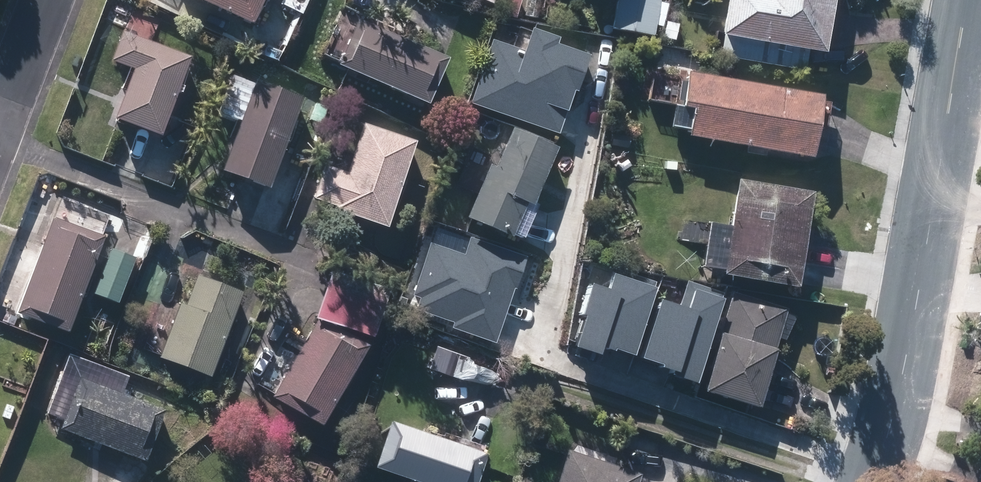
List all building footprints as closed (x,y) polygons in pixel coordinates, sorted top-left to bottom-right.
[(248,25),(260,0),(198,0),(248,25)] [(614,28),(656,36),(663,0),(620,0),(614,28)] [(726,32),(826,50),(835,0),(732,0),(726,32)] [(357,24),(335,71),(420,111),(442,64),(357,24)] [(496,39),(474,104),(561,133),(587,54),(558,44),(560,38),(535,29),(528,50),(496,39)] [(154,142),(186,64),(120,37),(109,64),(132,73),(111,125),(154,142)] [(692,109),(688,136),(819,154),(827,92),(690,73),(685,108),(692,109)] [(218,176),(263,194),(299,104),(254,86),(218,176)] [(380,234),(412,147),(361,129),(342,180),(322,173),(311,204),(331,211),(330,216),(380,234)] [(526,210),(552,154),(510,135),(492,175),(487,172),(464,223),(506,242),(522,209),(526,210)] [(734,185),(718,281),(789,293),(805,197),(734,185)] [(15,313),(65,333),(103,237),(53,218),(15,313)] [(423,297),(416,316),(498,343),(527,256),(471,237),(465,255),(433,245),(416,295),(423,297)] [(136,260),(112,250),(96,292),(120,301),(136,260)] [(328,267),(309,321),(314,322),(367,340),(385,287),(328,267)] [(589,315),(579,346),(604,354),(607,345),(637,354),(659,288),(614,274),(610,287),(596,283),(586,314),(589,315)] [(158,364),(206,382),(238,298),(195,282),(184,311),(179,309),(158,364)] [(663,300),(645,357),(667,364),(665,369),(699,380),(726,295),(689,283),(682,305),(663,300)] [(698,396),(752,413),(784,314),(730,297),(698,396)] [(268,400),(316,427),(367,340),(314,322),(268,400)] [(79,382),(58,432),(139,465),(160,415),(79,382)] [(368,469),(406,481),(470,481),(479,457),(482,448),(440,434),(437,442),(384,424),(368,469)] [(556,481),(648,481),(638,479),(642,467),(568,443),(556,481)]
